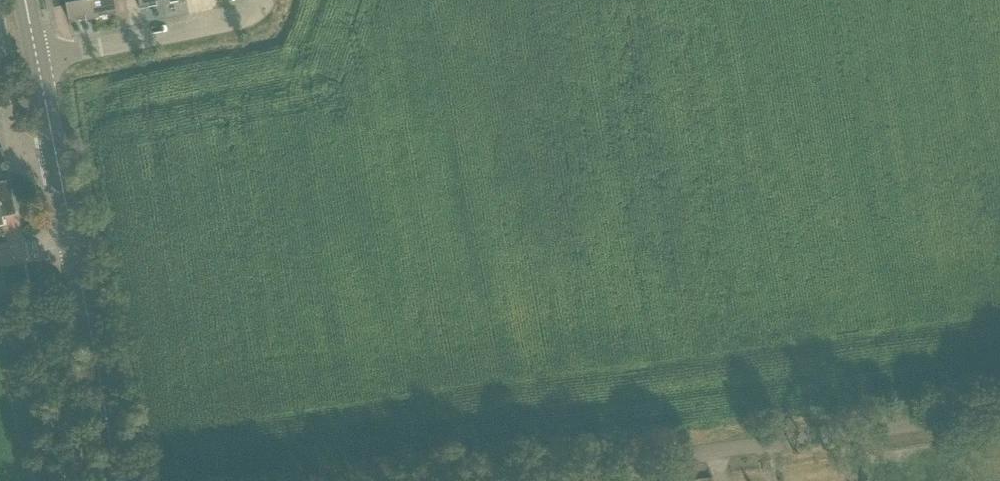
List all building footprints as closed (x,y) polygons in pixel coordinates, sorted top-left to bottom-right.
[(88,0),(64,0),(68,20),(77,18),(77,22),(92,19),(88,0)] [(92,19),(107,16),(106,13),(115,11),(113,0),(88,0),(92,19)] [(9,180),(7,181),(0,182),(0,226),(3,226),(2,218),(16,215),(9,180)]
